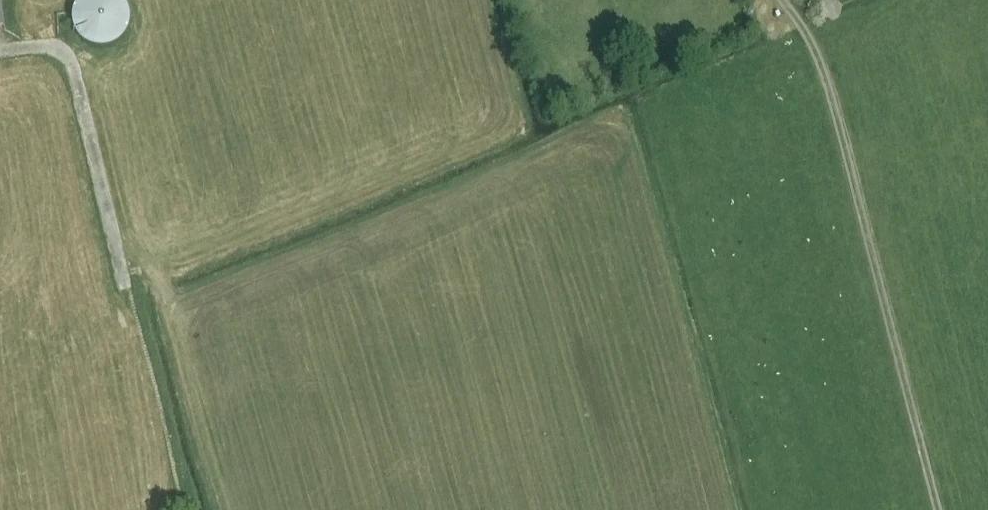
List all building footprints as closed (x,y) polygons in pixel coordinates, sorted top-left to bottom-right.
[(118,0),(73,0),(65,3),(84,51),(131,32),(118,0)]
